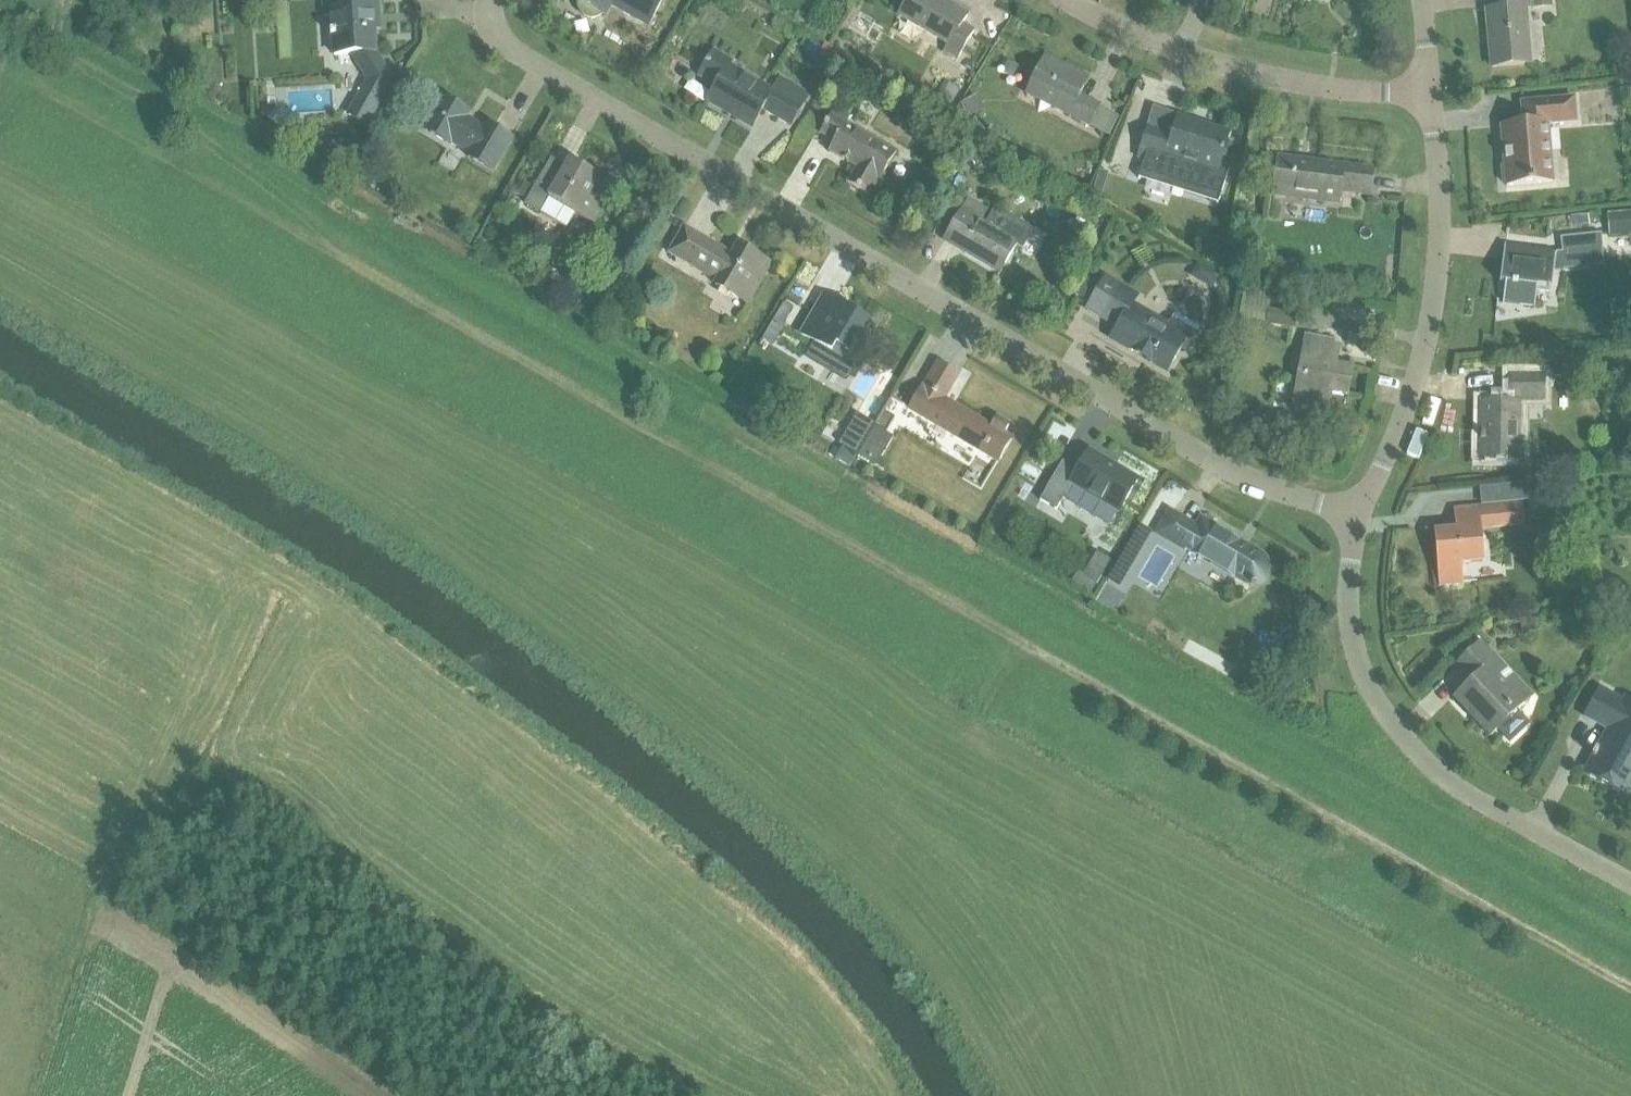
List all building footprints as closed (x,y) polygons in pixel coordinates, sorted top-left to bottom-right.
[(393,78),(376,52),(373,12),(380,12),(380,0),(325,0),(326,15),(332,15),(335,54),(352,53),(369,79),(350,115),(370,125),(393,78)] [(580,1),(578,4),(578,8),(578,11),(580,14),(582,17),(585,19),(588,20),(591,21),(595,20),(598,19),(601,17),(603,14),(606,16),(612,6),(649,27),(664,0),(578,0),(580,1)] [(973,30),(962,24),(967,15),(954,7),(953,9),(937,0),(908,0),(899,15),(936,38),(938,35),(950,43),(944,53),(956,60),(973,30)] [(1531,0),(1501,0),(1502,9),(1485,10),(1491,68),(1529,64),(1524,8),(1532,7),(1531,0)] [(833,62),(840,50),(826,42),(819,54),(833,62)] [(698,76),(716,87),(707,102),(751,128),(762,110),(790,127),(808,96),(779,79),(772,92),(729,66),(731,62),(712,51),(698,76)] [(1046,57),(1031,87),(1057,101),(1053,108),(1090,126),(1099,109),(1100,106),(1080,95),(1088,79),(1046,57)] [(946,82),(939,93),(953,102),(959,90),(946,82)] [(336,111),(335,90),(299,91),(300,112),(336,111)] [(493,170),(511,138),(487,125),(485,129),(465,117),(469,111),(444,97),(425,129),(450,144),(452,140),(472,152),(469,156),(493,170)] [(976,97),(962,104),(969,117),(983,110),(976,97)] [(1523,125),(1501,127),(1504,166),(1500,167),(1502,182),(1505,182),(1506,186),(1552,182),(1547,124),(1575,122),(1573,99),(1521,103),(1523,125)] [(1110,126),(1115,110),(1104,107),(1099,122),(1110,126)] [(880,180),(896,153),(845,123),(849,117),(834,108),(819,133),(833,141),(828,150),(855,166),(846,182),(868,196),(878,179),(880,180)] [(1147,127),(1137,158),(1145,161),(1141,173),(1220,198),(1230,168),(1218,165),(1228,134),(1179,118),(1173,135),(1147,127)] [(552,158),(525,203),(542,213),(568,228),(576,214),(589,222),(612,184),(573,161),(569,168),(552,158)] [(1370,194),(1373,171),(1279,158),(1274,195),(1338,204),(1340,190),(1370,194)] [(1100,170),(1093,190),(1103,193),(1109,173),(1100,170)] [(518,179),(511,191),(523,198),(530,186),(518,179)] [(997,208),(987,226),(980,222),(983,217),(964,206),(950,230),(968,241),(962,251),(999,273),(1016,244),(1024,248),(1034,230),(997,208)] [(1609,213),(1611,232),(1630,230),(1630,211),(1609,213)] [(747,303),(770,264),(739,246),(733,255),(685,227),(669,253),(718,282),(716,285),(747,303)] [(1502,260),(1499,281),(1505,282),(1502,302),(1534,306),(1537,286),(1550,288),(1552,274),(1562,273),(1562,272),(1602,268),(1600,251),(1602,251),(1600,236),(1559,240),(1561,253),(1555,254),(1526,250),(1524,263),(1502,260)] [(1085,300),(1095,283),(1083,277),(1074,294),(1085,300)] [(1176,314),(1168,328),(1130,305),(1136,296),(1104,277),(1086,310),(1117,328),(1110,340),(1166,373),(1178,352),(1184,355),(1199,328),(1176,314)] [(1244,314),(1267,318),(1265,327),(1296,333),(1298,318),(1268,313),(1269,310),(1270,310),(1273,293),(1245,288),(1241,312),(1244,312),(1244,314)] [(869,323),(823,295),(800,334),(831,352),(836,343),(851,352),(869,323)] [(785,304),(778,314),(785,318),(791,308),(785,304)] [(1614,317),(1612,323),(1615,329),(1621,330),(1626,327),(1628,321),(1625,316),(1619,314),(1614,317)] [(1297,386),(1293,406),(1328,412),(1331,394),(1347,397),(1352,368),(1335,365),(1338,346),(1332,344),(1332,341),(1305,336),(1301,360),(1306,361),(1301,387),(1297,386)] [(997,461),(1011,438),(1003,434),(1008,425),(996,418),(991,426),(944,399),(958,375),(937,363),(924,386),(923,385),(909,409),(997,461)] [(1541,399),(1542,375),(1509,375),(1509,399),(1510,399),(1510,403),(1481,403),(1480,460),(1517,460),(1517,403),(1516,403),(1516,399),(1541,399)] [(894,417),(883,411),(875,425),(874,426),(885,433),(894,417)] [(838,455),(835,460),(850,468),(852,463),(856,457),(874,426),(875,425),(856,415),(839,444),(843,446),(838,455)] [(1046,490),(1040,501),(1057,511),(1063,500),(1066,502),(1074,487),(1103,504),(1118,513),(1137,481),(1088,452),(1077,471),(1062,462),(1046,490)] [(1533,485),(1481,489),(1483,504),(1543,499),(1542,485),(1542,484),(1533,485)] [(1523,504),(1488,507),(1490,527),(1525,524),(1523,504)] [(1455,530),(1433,532),(1438,586),(1461,584),(1459,563),(1481,561),(1478,528),(1476,508),(1454,510),(1455,530)] [(1169,510),(1156,533),(1159,535),(1178,546),(1186,551),(1187,548),(1215,564),(1242,580),(1246,582),(1258,582),(1264,575),(1267,565),(1263,556),(1254,551),(1251,552),(1213,530),(1211,524),(1206,521),(1200,522),(1198,521),(1195,525),(1169,510)] [(1090,566),(1104,574),(1111,561),(1097,553),(1090,566)] [(1472,680),(1453,698),(1489,736),(1497,728),(1510,742),(1529,724),(1516,710),(1531,696),(1479,642),(1457,663),(1472,680)] [(1626,698),(1623,704),(1599,691),(1585,716),(1609,729),(1585,772),(1626,795),(1630,786),(1630,701),(1626,698)]
